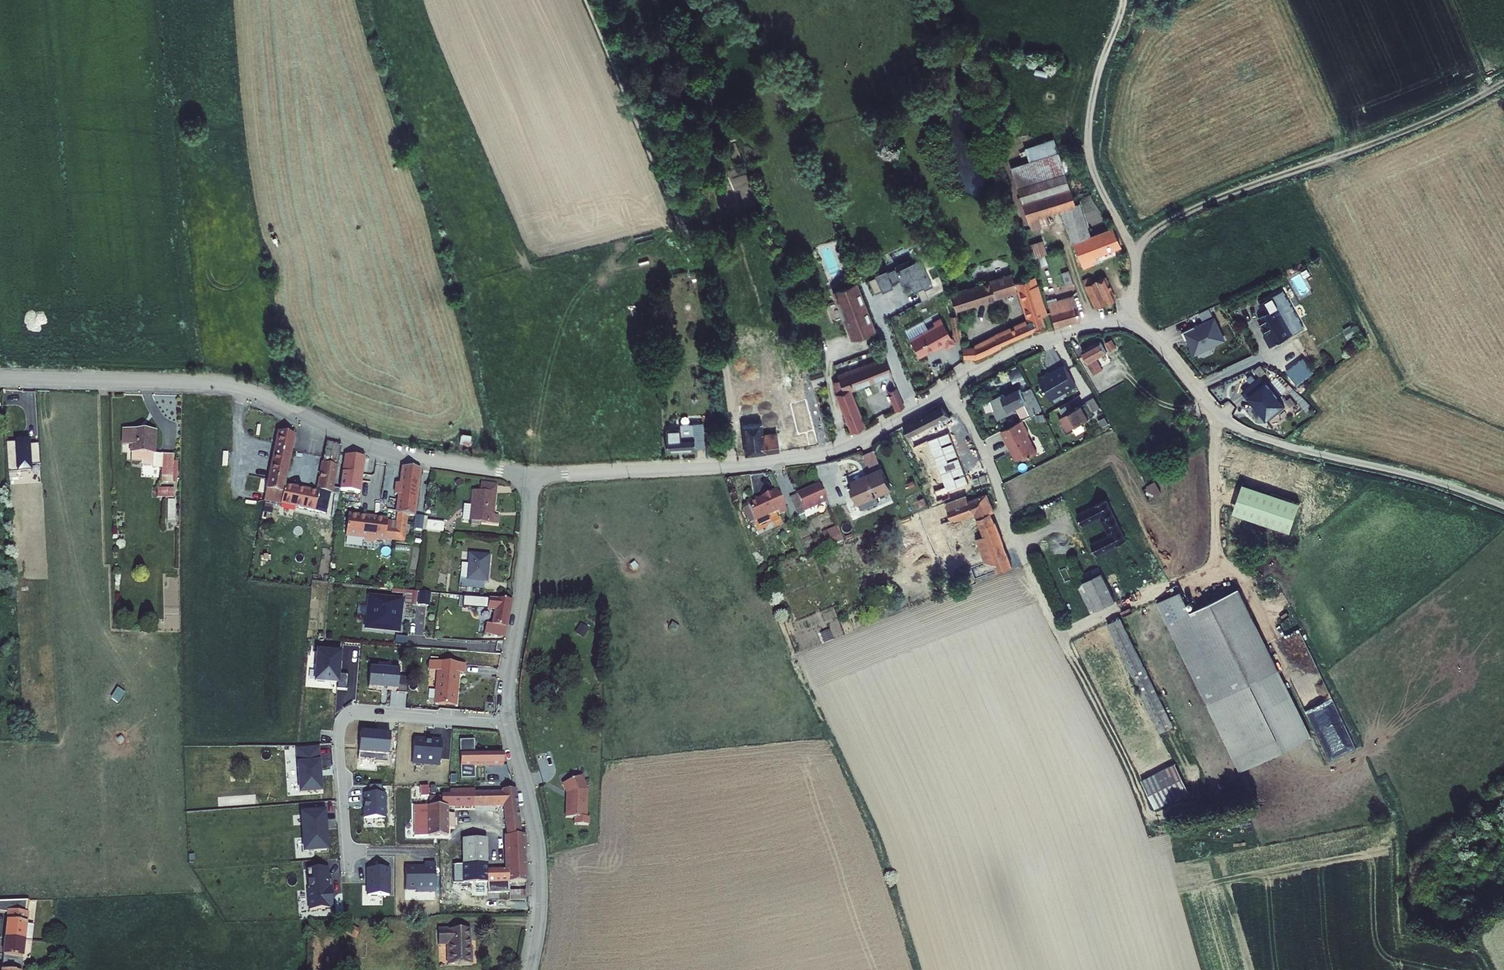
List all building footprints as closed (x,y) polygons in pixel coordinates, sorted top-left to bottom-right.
[(1068,204),(1079,237),(1097,231),(1085,198),(1078,200),(1058,137),(1029,145),(1033,156),(1014,161),(1034,226),(1054,220),(1051,209),(1068,204)] [(1079,237),(1087,262),(1098,259),(1097,253),(1110,249),(1126,245),(1116,226),(1097,231),(1079,237)] [(1031,243),(1035,257),(1053,251),(1049,237),(1031,243)] [(1097,253),(1098,259),(1112,256),(1110,249),(1097,253)] [(923,255),(931,273),(938,269),(930,252),(923,255)] [(1064,266),(1069,279),(1076,276),(1072,264),(1064,266)] [(1085,274),(1096,301),(1124,291),(1115,268),(1095,275),(1094,271),(1085,274)] [(946,281),(951,293),(971,287),(967,275),(946,281)] [(971,287),(951,293),(957,308),(972,304),(1020,290),(1015,275),(971,287)] [(981,341),(984,352),(1009,344),(1009,341),(1050,325),(1047,315),(1051,314),(1041,283),(1037,284),(1035,278),(1023,281),(1036,321),(981,341)] [(880,330),(863,282),(839,290),(843,301),(847,299),(853,317),(849,318),(857,339),(880,330)] [(1048,299),(1055,321),(1083,311),(1075,290),(1048,299)] [(1296,322),(1282,293),(1269,299),(1274,310),(1267,313),(1275,329),(1272,330),(1278,342),(1302,331),(1297,322),(1296,322)] [(957,308),(959,317),(974,312),(972,304),(957,308)] [(953,319),(958,343),(965,341),(959,317),(953,319)] [(1226,342),(1215,319),(1182,334),(1193,358),(1226,342)] [(950,349),(958,345),(943,320),(935,325),(937,328),(913,343),(923,359),(947,345),(950,349)] [(1357,324),(1348,328),(1353,337),(1361,333),(1357,324)] [(965,343),(968,354),(984,352),(981,341),(965,343)] [(1089,354),(1102,376),(1110,372),(1105,363),(1116,357),(1108,343),(1089,354)] [(1115,347),(1120,355),(1126,351),(1122,343),(1115,347)] [(838,381),(855,429),(868,425),(855,388),(896,374),(890,357),(842,374),(843,379),(838,381)] [(1076,388),(1064,365),(1039,379),(1052,401),(1076,388)] [(821,391),(822,393),(829,392),(827,385),(829,385),(824,370),(815,372),(821,391)] [(1284,408),(1257,375),(1231,394),(1257,421),(1268,423),(1284,408)] [(890,391),(898,411),(908,407),(900,387),(890,391)] [(1036,416),(1047,410),(1036,388),(1027,392),(1026,389),(1010,396),(1009,394),(995,401),(1004,420),(1020,412),(1018,408),(1029,403),(1036,416)] [(805,433),(807,446),(830,441),(822,393),(821,391),(807,394),(809,400),(814,432),(805,433)] [(1093,395),(1058,419),(1066,431),(1101,407),(1093,395)] [(947,401),(910,422),(916,434),(920,432),(954,414),(951,404),(947,401)] [(923,469),(938,502),(949,497),(934,463),(945,458),(933,430),(956,419),(954,414),(920,432),(921,434),(917,436),(930,466),(923,469)] [(1036,416),(1006,431),(1012,443),(1014,442),(1016,447),(1015,448),(1015,449),(1021,460),(1037,452),(1039,455),(1051,448),(1046,439),(1047,437),(1043,429),(1043,427),(1041,421),(1038,420),(1036,416)] [(668,427),(669,447),(704,445),(703,419),(681,421),(681,427),(668,427)] [(746,422),(750,451),(800,447),(798,434),(769,438),(768,430),(768,420),(746,422)] [(768,430),(769,438),(798,434),(797,428),(768,430)] [(154,431),(123,431),(123,445),(132,445),(132,452),(134,452),(134,460),(145,460),(146,462),(155,462),(155,453),(154,431)] [(283,432),(268,501),(285,504),(288,487),(299,436),(283,432)] [(798,434),(800,447),(807,446),(805,433),(798,434)] [(321,493),(288,487),(285,504),(319,511),(320,507),(333,510),(346,446),(331,443),(321,493)] [(878,469),(889,464),(880,443),(869,448),(878,469)] [(164,453),(155,453),(155,462),(155,467),(163,467),(164,453)] [(174,454),(164,453),(163,467),(163,481),(174,482),(174,454)] [(350,456),(344,490),(363,493),(368,459),(350,456)] [(860,480),(872,507),(890,499),(887,492),(899,487),(889,464),(878,469),(870,472),(872,475),(860,480)] [(383,526),(381,538),(391,539),(409,541),(413,516),(420,517),(426,469),(409,467),(407,484),(402,484),(401,496),(405,496),(401,528),(383,526)] [(835,496),(828,480),(805,490),(812,506),(835,496)] [(1142,487),(1148,499),(1161,493),(1156,481),(1142,487)] [(504,513),(498,512),(499,506),(500,506),(502,484),(486,482),(485,491),(479,490),(477,502),(471,502),(469,524),(475,524),(475,522),(502,525),(504,513)] [(1299,503),(1243,486),(1233,517),(1289,535),(1299,503)] [(175,497),(174,487),(156,488),(157,498),(175,497)] [(793,509),(784,489),(777,492),(777,491),(776,491),(774,490),(769,492),(768,494),(768,495),(768,496),(763,498),(762,496),(752,500),(761,519),(784,509),(786,513),(793,509)] [(930,516),(944,551),(946,550),(950,560),(952,558),(953,564),(959,562),(957,556),(960,555),(947,523),(982,510),(984,515),(998,509),(992,492),(973,500),(971,496),(957,502),(958,505),(930,516)] [(175,499),(167,499),(167,521),(175,521),(175,499)] [(1102,556),(1132,542),(1112,501),(1082,515),(1088,527),(1106,518),(1115,536),(1097,545),(1102,556)] [(984,515),(988,524),(1002,519),(998,509),(984,515)] [(432,515),(430,528),(448,531),(450,518),(432,515)] [(979,565),(984,577),(1020,563),(1002,519),(988,524),(992,533),(983,535),(988,548),(997,545),(1002,558),(994,560),(979,565)] [(844,529),(832,534),(835,541),(847,535),(844,529)] [(391,539),(390,546),(409,548),(409,541),(391,539)] [(988,548),(994,560),(1002,558),(997,545),(988,548)] [(464,577),(463,585),(489,588),(490,580),(492,581),(495,556),(476,553),(472,578),(464,577)] [(1089,583),(1102,611),(1120,602),(1107,575),(1089,583)] [(1083,586),(1096,614),(1102,611),(1089,583),(1083,586)] [(1245,589),(1197,612),(1173,623),(1246,773),(1318,738),(1245,589)] [(424,591),(414,590),(413,603),(423,605),(424,591)] [(1164,604),(1173,623),(1197,612),(1187,592),(1164,604)] [(407,600),(374,596),(371,628),(404,631),(407,600)] [(466,596),(465,609),(498,613),(495,635),(510,637),(516,601),(493,598),(493,602),(483,601),(484,597),(466,596)] [(1114,624),(1167,729),(1178,723),(1126,619),(1114,624)] [(350,663),(351,653),(327,651),(324,680),(346,682),(345,689),(355,690),(357,675),(347,674),(348,663),(350,663)] [(446,671),(441,702),(461,706),(466,674),(473,675),(474,665),(437,659),(435,669),(446,671)] [(398,666),(379,665),(378,685),(386,685),(386,686),(391,687),(391,686),(406,687),(405,690),(416,691),(418,674),(408,674),(409,664),(398,663),(398,666)] [(1329,758),(1354,749),(1347,728),(1321,738),(1329,758)] [(395,735),(365,733),(363,761),(378,762),(378,764),(393,765),(395,735)] [(479,765),(507,766),(507,754),(479,753),(479,739),(464,739),(464,775),(479,775),(479,765)] [(431,742),(431,741),(419,740),(417,763),(445,765),(447,742),(437,741),(437,743),(431,742)] [(323,762),(303,764),(305,793),(326,792),(323,762)] [(1181,767),(1145,783),(1159,812),(1195,796),(1181,767)] [(580,777),(561,785),(565,794),(567,794),(568,796),(567,797),(566,797),(565,819),(574,819),(574,826),(588,826),(588,818),(586,818),(586,791),(580,777)] [(388,787),(380,787),(380,795),(375,795),(375,820),(396,820),(396,795),(388,795),(388,787)] [(479,794),(479,789),(454,789),(454,795),(434,795),(434,807),(452,807),(479,807),(479,794)] [(526,826),(521,791),(507,791),(507,793),(509,806),(508,806),(511,828),(526,826)] [(509,806),(507,793),(479,794),(479,807),(508,806),(509,806)] [(434,807),(418,807),(418,835),(452,835),(452,807),(434,807)] [(310,852),(332,850),(329,808),(306,809),(310,852)] [(531,864),(530,836),(527,836),(512,837),(513,864),(531,864)] [(491,840),(468,840),(468,844),(462,844),(462,854),(468,854),(468,865),(477,865),(492,865),(491,840)] [(531,864),(513,864),(513,870),(514,870),(515,882),(532,882),(532,876),(531,864)] [(492,870),(492,865),(477,865),(468,865),(458,865),(458,882),(468,882),(468,895),(492,895),(492,882),(492,870)] [(410,872),(410,894),(422,894),(422,897),(440,897),(440,868),(429,868),(429,872),(410,872)] [(333,869),(312,870),(313,890),(315,911),(338,909),(336,887),(334,887),(333,869)] [(394,869),(371,870),(372,878),(373,878),(373,896),(395,896),(394,869)] [(513,870),(492,870),(492,882),(492,895),(515,895),(515,892),(515,882),(514,870),(513,870)] [(37,898),(4,899),(3,908),(18,910),(14,936),(34,938),(41,939),(43,924),(36,923),(37,913),(35,912),(37,898)] [(456,945),(456,965),(480,965),(480,948),(477,948),(477,930),(445,930),(446,945),(456,945)] [(14,936),(11,960),(31,963),(34,938),(14,936)] [(10,969),(31,969),(30,969),(31,963),(11,960),(10,969)]
